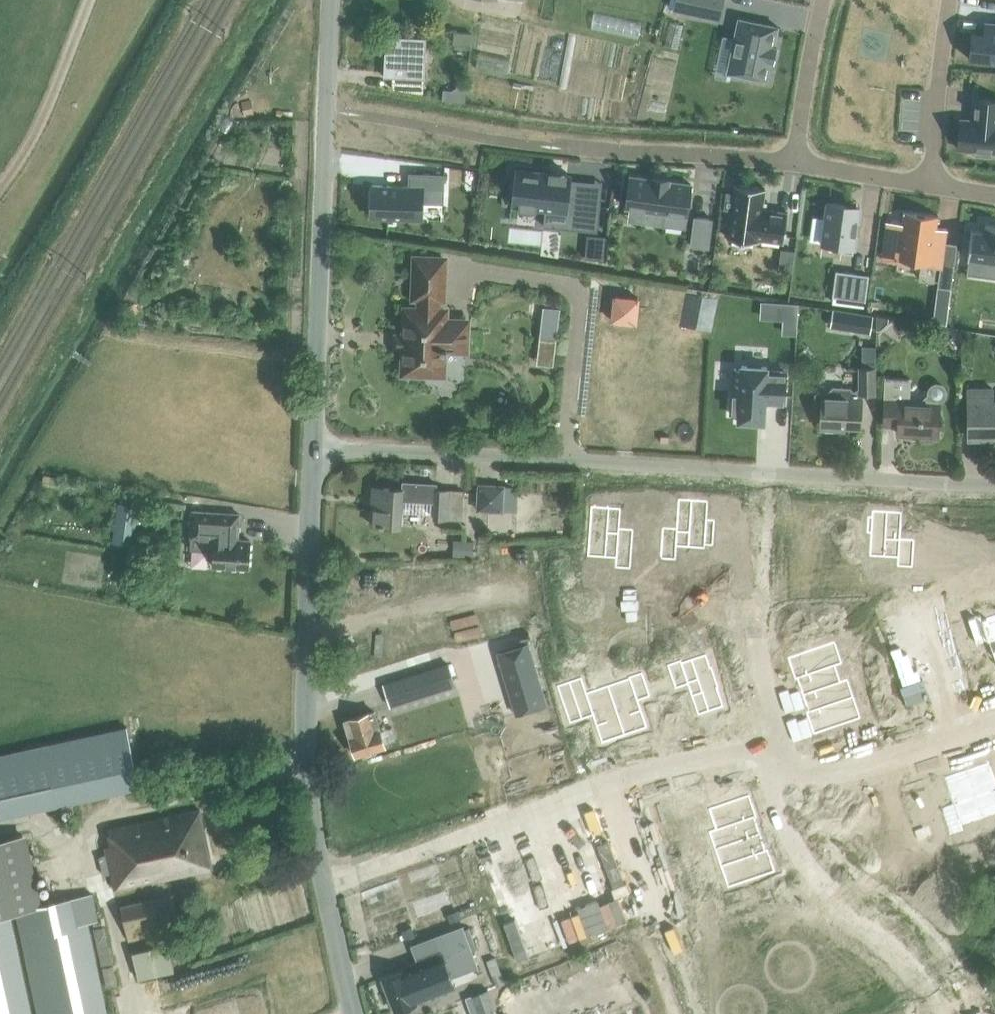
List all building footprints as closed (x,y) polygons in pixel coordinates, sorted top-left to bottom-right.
[(673,9),(720,19),(724,0),(675,0),(673,9)] [(734,37),(731,52),(736,53),(732,73),(766,80),(770,61),(773,61),(773,59),(770,59),(771,57),(773,47),(776,48),(776,46),(774,46),(774,44),(778,26),(739,18),(734,37)] [(992,24),(991,31),(972,29),(970,58),(994,60),(994,24),(992,24)] [(471,33),(455,32),(454,44),(470,45),(471,33)] [(386,36),(384,76),(392,76),(391,88),(423,93),(424,94),(425,54),(426,38),(386,36)] [(958,149),(976,150),(975,154),(991,156),(991,152),(994,152),(994,99),(973,97),(971,119),(961,118),(958,149)] [(517,169),(514,205),(519,206),(518,208),(537,210),(537,208),(545,209),(565,211),(565,210),(575,211),(573,229),(597,231),(601,200),(567,196),(569,179),(569,175),(567,175),(567,172),(549,170),(548,173),(517,169)] [(408,186),(372,185),(371,217),(421,218),(421,202),(443,203),(444,173),(408,172),(408,186)] [(663,224),(685,227),(691,184),(669,181),(669,179),(652,176),(652,178),(630,175),(626,207),(665,212),(663,224)] [(726,191),(723,208),(732,210),(728,233),(728,235),(728,236),(727,236),(727,238),(758,242),(759,239),(778,241),(782,242),(782,243),(783,243),(788,212),(762,209),(765,188),(735,184),(734,192),(726,191)] [(813,216),(809,240),(822,242),(843,245),(842,251),(852,252),(853,246),(854,246),(859,206),(827,202),(825,218),(813,216)] [(891,221),(888,243),(899,244),(897,258),(940,264),(940,267),(939,275),(952,277),(956,251),(944,249),(945,242),(947,229),(936,227),(937,217),(938,217),(938,215),(903,210),(903,212),(904,212),(902,223),(891,221)] [(694,216),(691,245),(708,247),(712,219),(694,216)] [(982,276),(994,277),(994,225),(985,224),(984,232),(971,230),(967,258),(968,258),(984,260),(982,276)] [(595,246),(594,260),(603,261),(604,247),(595,246)] [(419,309),(405,309),(403,373),(424,373),(424,365),(443,366),(444,349),(466,350),(467,321),(445,320),(445,310),(437,310),(438,298),(443,299),(444,259),(415,258),(414,297),(420,298),(419,309)] [(868,275),(836,271),(833,295),(864,299),(868,275)] [(639,299),(613,296),(610,322),(636,326),(639,299)] [(131,303),(123,308),(129,320),(138,316),(131,303)] [(784,320),(783,335),(797,335),(799,304),(785,304),(784,320)] [(857,312),(855,326),(870,328),(872,315),(857,312)] [(890,318),(876,316),(876,329),(879,332),(892,320),(890,318)] [(855,334),(855,317),(831,317),(831,334),(855,334)] [(541,336),(540,344),(556,346),(557,338),(541,336)] [(874,366),(874,345),(859,345),(859,366),(874,366)] [(786,373),(768,372),(768,369),(742,367),(742,371),(735,370),(732,415),(739,415),(739,422),(764,423),(766,400),(785,401),(786,373)] [(874,394),(874,368),(858,368),(858,389),(861,393),(874,394)] [(885,377),(883,425),(897,426),(897,433),(937,435),(939,401),(942,400),(943,398),(945,396),(945,393),(945,391),(944,388),(941,385),(938,384),(935,383),(931,385),(928,387),(926,391),(926,395),(916,403),(908,403),(909,378),(885,377)] [(815,396),(815,407),(815,409),(817,412),(820,412),(820,428),(839,429),(839,426),(860,427),(862,399),(853,398),(853,393),(852,392),(849,388),(831,387),(826,392),(819,392),(816,394),(816,396),(815,396)] [(992,402),(992,388),(969,388),(969,402),(968,402),(968,438),(994,438),(994,402),(992,402)] [(370,507),(370,519),(370,523),(401,525),(402,500),(434,501),(433,517),(461,519),(463,491),(436,489),(436,483),(402,481),(402,487),(373,486),(372,507),(370,507)] [(504,486),(503,511),(516,512),(517,487),(504,486)] [(662,526),(660,554),(675,556),(676,546),(704,548),(705,545),(713,546),(715,520),(707,519),(708,501),(699,500),(699,499),(697,499),(697,500),(690,499),(690,498),(688,498),(688,499),(678,498),(676,528),(662,526)] [(118,503),(112,543),(132,546),(137,506),(118,503)] [(590,506),(587,550),(616,552),(616,556),(631,557),(633,529),(619,528),(620,508),(608,507),(608,505),(606,505),(606,507),(595,506),(595,505),(594,504),(593,506),(590,506)] [(872,510),(869,556),(898,558),(897,566),(912,567),(914,539),(900,538),(902,512),(872,510)] [(239,513),(192,511),(189,549),(214,550),(213,566),(248,568),(249,540),(237,539),(239,513)] [(493,538),(513,538),(513,526),(492,526),(493,538)] [(473,543),(454,542),(454,556),(473,557),(473,543)] [(968,621),(976,645),(988,641),(994,661),(994,622),(984,626),(981,617),(968,621)] [(877,639),(865,643),(869,653),(880,649),(877,639)] [(526,642),(497,650),(515,713),(545,704),(526,642)] [(827,644),(787,658),(794,679),(835,665),(827,644)] [(880,649),(869,653),(872,663),(884,659),(880,649)] [(386,695),(390,708),(429,696),(428,695),(426,689),(455,680),(449,663),(382,684),(386,695)] [(681,663),(667,667),(676,691),(688,687),(697,716),(723,707),(718,691),(719,690),(712,669),(710,670),(709,665),(684,674),(681,663)] [(835,665),(794,679),(794,680),(797,680),(802,695),(840,682),(835,666),(835,665)] [(888,674),(877,678),(880,688),(892,684),(888,674)] [(632,690),(611,697),(625,740),(626,739),(648,732),(638,704),(651,700),(642,676),(629,681),(632,690)] [(840,682),(802,695),(808,712),(806,712),(806,713),(847,699),(846,698),(840,682)] [(892,684),(880,688),(884,698),(895,694),(892,684)] [(586,696),(573,700),(581,724),(593,720),(602,747),(625,740),(611,697),(589,705),(586,696)] [(847,699),(806,713),(813,735),(854,721),(847,699)] [(374,711),(344,720),(355,755),(385,746),(374,711)] [(48,743),(0,754),(0,816),(139,787),(126,726),(48,743)] [(965,768),(979,810),(994,805),(994,782),(988,760),(965,768)] [(952,803),(939,807),(947,831),(961,827),(958,817),(979,810),(965,768),(964,768),(964,769),(942,776),(952,803)] [(749,796),(708,809),(715,831),(756,817),(749,796)] [(105,846),(107,854),(99,855),(102,873),(111,871),(114,888),(212,867),(199,809),(107,830),(110,845),(105,846)] [(756,817),(715,831),(715,832),(716,832),(721,848),(760,835),(754,819),(756,818),(756,817)] [(682,831),(671,835),(674,845),(685,841),(682,831)] [(7,912),(15,910),(34,906),(18,835),(0,840),(0,914),(7,912)] [(760,835),(721,848),(727,864),(726,864),(727,865),(767,851),(767,850),(765,851),(760,835)] [(685,841),(674,845),(677,855),(689,851),(685,841)] [(767,851),(727,865),(734,886),(775,873),(767,851)] [(694,865),(683,869),(686,879),(697,875),(694,865)] [(697,875),(686,879),(689,889),(701,885),(697,875)] [(15,910),(39,1013),(107,1013),(87,922),(95,920),(89,894),(34,906),(15,910)] [(153,900),(160,931),(179,928),(173,896),(153,900)] [(153,900),(153,898),(120,905),(127,941),(160,931),(153,900)] [(457,910),(447,914),(450,921),(460,917),(457,911),(457,910)] [(0,914),(0,1013),(30,1013),(7,912),(0,914)] [(478,967),(462,924),(411,943),(412,947),(418,963),(413,965),(414,966),(405,969),(382,978),(394,1010),(418,1001),(427,997),(423,987),(451,977),(478,967)] [(411,926),(401,930),(404,939),(414,935),(411,926)] [(166,943),(130,952),(136,979),(173,970),(166,943)] [(495,957),(486,960),(497,986),(505,983),(495,957)] [(488,989),(472,994),(479,1013),(497,1013),(488,989)]
